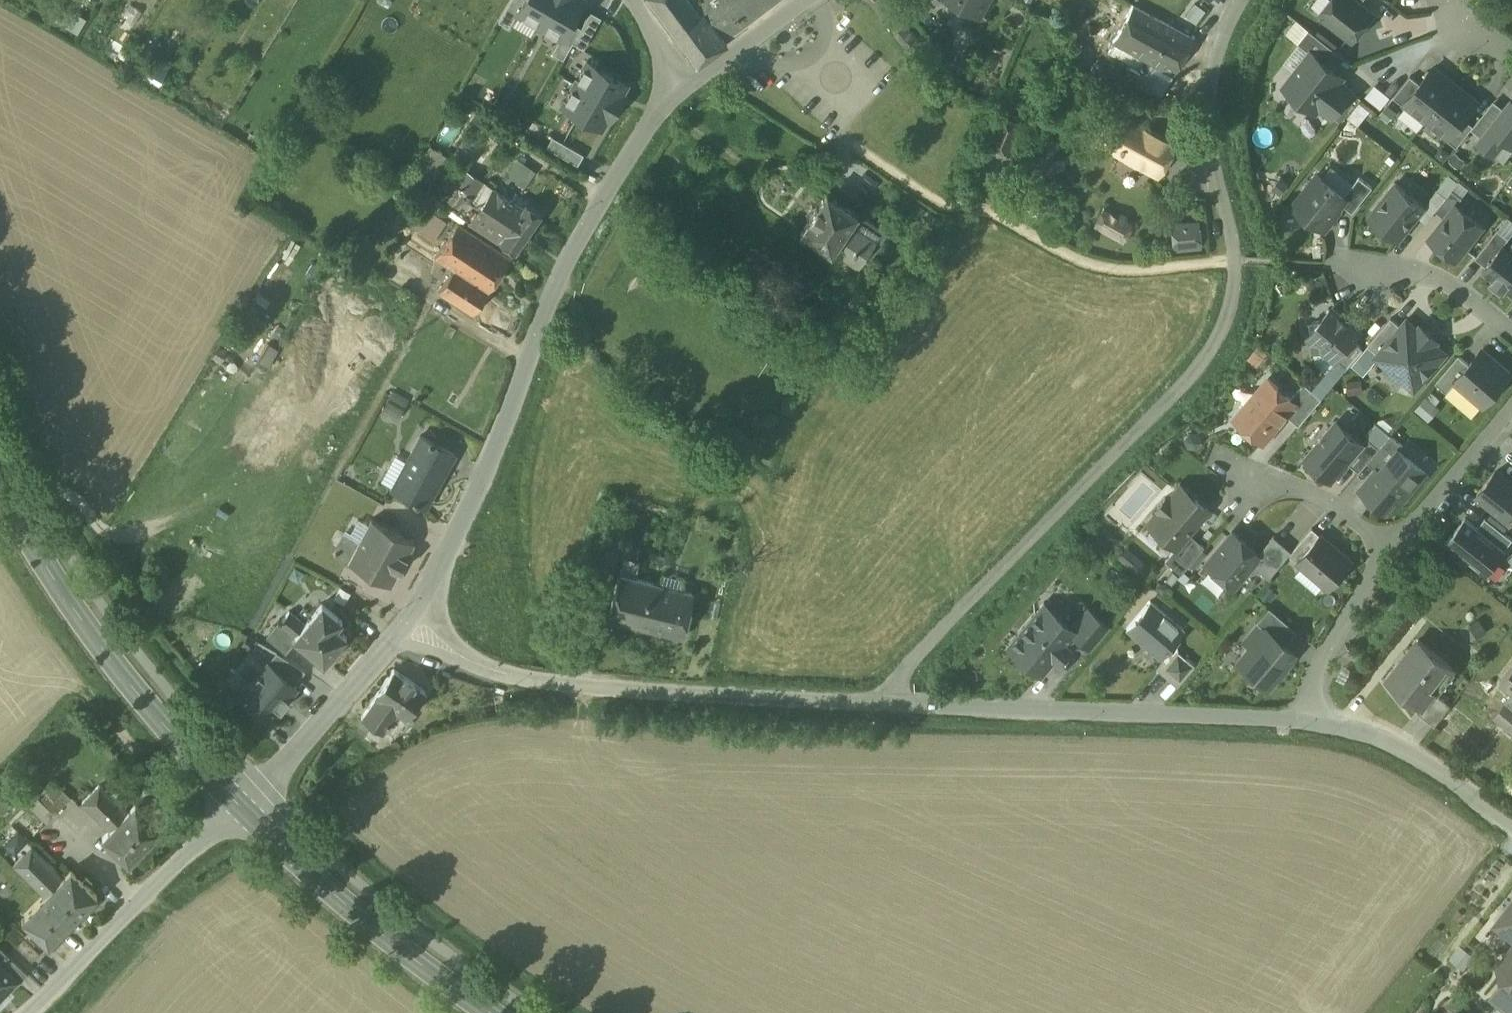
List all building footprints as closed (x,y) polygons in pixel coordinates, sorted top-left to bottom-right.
[(555,0),(511,0),(499,22),(508,27),(515,16),(538,29),(555,0)] [(538,29),(559,40),(552,53),(563,59),(572,42),(583,48),(600,17),(590,11),(582,26),(573,21),(585,0),(555,0),(538,29)] [(698,63),(763,11),(778,0),(652,0),(698,63)] [(974,12),(981,10),(987,0),(952,0),(974,12)] [(1357,0),(1330,0),(1320,13),(1353,39),(1374,13),(1361,3),(1357,0)] [(1190,36),(1133,5),(1113,41),(1171,71),(1190,36)] [(1338,51),(1310,29),(1299,42),(1312,52),(1312,51),(1328,63),(1338,51)] [(1312,52),(1285,86),(1316,111),(1320,106),(1333,116),(1352,91),(1340,81),(1344,76),(1328,63),(1312,51),(1312,52)] [(153,55),(142,73),(164,87),(175,69),(153,55)] [(585,59),(572,81),(617,106),(630,84),(585,59)] [(1170,79),(1145,67),(1138,81),(1163,94),(1170,79)] [(1421,83),(1406,102),(1407,102),(1428,119),(1456,84),(1434,67),(1421,83)] [(1411,75),(1394,96),(1405,105),(1407,102),(1406,102),(1421,83),(1411,75)] [(617,106),(572,81),(558,106),(603,131),(617,106)] [(1364,94),(1381,106),(1390,94),(1374,82),(1364,94)] [(1456,84),(1428,119),(1449,136),(1450,136),(1465,118),(1477,101),(1456,84)] [(1391,117),(1401,103),(1391,96),(1381,109),(1391,117)] [(1358,122),(1368,107),(1357,100),(1348,115),(1358,122)] [(1479,142),(1494,154),(1505,140),(1511,145),(1511,101),(1511,100),(1505,109),(1492,125),(1483,137),(1479,142)] [(1505,109),(1494,100),(1481,117),(1492,125),(1505,109)] [(1176,143),(1116,110),(1098,142),(1158,175),(1176,143)] [(1022,126),(1000,117),(988,145),(1010,154),(1022,126)] [(1492,125),(1481,117),(1474,125),(1472,128),(1483,137),(1492,125)] [(1465,118),(1450,136),(1449,136),(1447,138),(1458,146),(1472,128),(1474,125),(1465,118)] [(467,135),(454,154),(469,165),(482,146),(467,135)] [(584,154),(552,136),(546,147),(578,165),(584,154)] [(1026,160),(1026,177),(1056,175),(1056,173),(1055,161),(1055,158),(1026,160)] [(535,173),(517,159),(507,172),(524,186),(535,173)] [(1055,161),(1056,173),(1068,172),(1068,160),(1055,161)] [(1318,174),(1293,205),(1324,229),(1343,204),(1348,198),(1345,196),(1318,174)] [(1360,177),(1345,196),(1348,198),(1343,204),(1354,212),(1373,187),(1360,177)] [(473,196),(454,182),(442,200),(461,214),(473,196)] [(474,196),(473,196),(461,214),(471,221),(493,188),(483,182),(474,196)] [(1397,183),(1370,218),(1398,240),(1425,205),(1397,183)] [(512,201),(493,188),(471,221),(500,241),(515,251),(541,213),(526,203),(527,200),(516,193),(512,201)] [(823,188),(795,229),(827,251),(834,240),(852,251),(863,234),(846,222),(855,209),(823,188)] [(1438,190),(1430,199),(1440,206),(1447,197),(1438,190)] [(1440,206),(1437,210),(1446,218),(1457,204),(1457,205),(1463,198),(1453,190),(1447,197),(1440,206)] [(422,197),(406,221),(435,240),(447,221),(428,209),(432,204),(422,197)] [(1099,204),(1090,224),(1123,239),(1132,219),(1099,204)] [(1457,205),(1457,204),(1446,218),(1430,238),(1457,259),(1484,226),(1457,205)] [(872,221),(855,209),(846,222),(863,234),(872,221)] [(511,258),(458,222),(435,257),(453,270),(487,292),(511,258)] [(1199,222),(1171,224),(1173,248),(1201,246),(1199,222)] [(1498,229),(1476,257),(1486,265),(1504,243),(1505,244),(1510,238),(1498,229)] [(1510,249),(1505,244),(1504,243),(1486,265),(1483,270),(1511,292),(1511,247),(1510,249)] [(487,292),(453,270),(439,292),(472,314),(487,292)] [(1333,308),(1322,321),(1312,322),(1315,350),(1324,349),(1337,360),(1354,340),(1361,332),(1333,308)] [(1392,317),(1368,345),(1379,354),(1402,326),(1392,317)] [(1379,354),(1377,356),(1388,365),(1389,372),(1398,380),(1405,379),(1415,388),(1446,352),(1435,343),(1438,340),(1421,326),(1418,329),(1408,320),(1402,326),(1379,354)] [(1337,360),(1336,362),(1345,369),(1363,348),(1354,340),(1337,360)] [(1470,365),(1456,381),(1457,382),(1483,404),(1510,373),(1483,349),(1470,365)] [(1460,355),(1436,383),(1447,392),(1457,382),(1456,381),(1470,365),(1460,355)] [(1269,378),(1235,418),(1264,443),(1288,415),(1298,403),(1292,398),(1269,378)] [(1323,398),(1305,383),(1292,398),(1298,403),(1288,415),(1300,425),(1323,398)] [(382,408),(399,416),(408,396),(391,388),(382,408)] [(1417,407),(1431,419),(1444,403),(1431,392),(1417,407)] [(1338,421),(1306,458),(1332,480),(1348,462),(1363,443),(1338,421)] [(1377,422),(1370,430),(1367,430),(1368,437),(1363,443),(1348,462),(1360,472),(1368,462),(1391,435),(1392,435),(1377,422)] [(421,435),(407,461),(409,462),(395,488),(393,487),(392,488),(414,500),(413,501),(418,504),(419,503),(426,507),(455,453),(421,435)] [(1391,435),(1368,462),(1378,470),(1379,469),(1381,471),(1399,450),(1404,445),(1392,435),(1391,435)] [(1399,450),(1381,471),(1379,469),(1378,470),(1370,479),(1362,489),(1375,501),(1386,511),(1405,488),(1410,492),(1427,473),(1411,459),(1410,460),(1399,450)] [(1498,471),(1478,496),(1511,522),(1511,521),(1511,482),(1498,471)] [(1177,489),(1169,499),(1166,496),(1156,508),(1159,510),(1149,523),(1176,546),(1188,532),(1208,509),(1196,499),(1193,503),(1177,489)] [(1479,527),(1466,517),(1446,542),(1487,574),(1507,550),(1506,549),(1479,527)] [(414,541),(372,518),(359,541),(340,530),(330,549),(349,559),(348,560),(390,584),(414,541)] [(1486,518),(1479,527),(1506,549),(1511,541),(1511,538),(1486,518)] [(1293,551),(1290,554),(1299,562),(1322,535),(1313,527),(1293,551)] [(1259,554),(1233,531),(1206,563),(1233,586),(1252,564),(1260,554),(1259,554)] [(1188,532),(1176,546),(1176,547),(1165,560),(1181,573),(1204,546),(1188,532)] [(1275,535),(1259,554),(1260,554),(1252,564),(1270,579),(1290,554),(1293,551),(1275,535)] [(1352,561),(1322,535),(1299,562),(1329,587),(1352,561)] [(1139,572),(1147,562),(1127,547),(1120,556),(1139,572)] [(603,565),(591,562),(586,581),(611,587),(619,553),(607,550),(603,565)] [(694,592),(619,573),(609,618),(683,637),(694,592)] [(1184,630),(1151,601),(1127,629),(1158,654),(1160,655),(1162,652),(1164,654),(1171,646),(1178,637),(1184,630)] [(306,625),(296,638),(324,662),(346,635),(337,628),(343,620),(323,604),(306,625)] [(1296,630),(1269,607),(1257,622),(1260,625),(1261,624),(1285,644),(1296,630)] [(1088,608),(1070,631),(1075,635),(1074,636),(1089,649),(1109,626),(1088,608)] [(290,611),(269,637),(285,651),(296,638),(306,625),(290,611)] [(1053,611),(1036,613),(1008,646),(1041,674),(1055,659),(1058,661),(1069,647),(1066,645),(1074,636),(1075,635),(1070,631),(1068,630),(1068,624),(1053,611)] [(1285,644),(1261,624),(1260,625),(1247,642),(1246,642),(1245,644),(1247,645),(1247,644),(1250,647),(1239,660),(1237,661),(1239,662),(1266,685),(1266,686),(1268,687),(1269,685),(1268,685),(1294,654),(1295,655),(1296,653),(1295,652),(1294,652),(1285,644)] [(1173,652),(1167,660),(1167,661),(1165,661),(1157,671),(1157,672),(1159,670),(1177,686),(1189,673),(1180,665),(1186,658),(1178,651),(1178,645),(1181,640),(1178,637),(1171,646),(1173,647),(1173,652)] [(1454,667),(1419,640),(1388,679),(1422,706),(1423,707),(1435,691),(1432,689),(1450,667),(1452,669),(1454,667)] [(1171,646),(1164,654),(1162,652),(1160,655),(1158,654),(1165,661),(1167,661),(1167,660),(1173,652),(1173,647),(1171,646)] [(277,650),(239,696),(269,722),(300,685),(296,683),(306,671),(277,650)] [(1196,665),(1187,657),(1186,658),(1180,665),(1189,673),(1196,665)] [(1502,680),(1511,688),(1511,667),(1502,680)] [(395,669),(376,696),(377,696),(362,717),(384,733),(399,712),(407,718),(426,691),(395,669)] [(1435,691),(1423,707),(1422,706),(1418,711),(1436,725),(1452,705),(1435,691)] [(1494,717),(1509,728),(1511,724),(1511,694),(1494,717)] [(71,798),(58,784),(51,790),(65,804),(71,798)] [(127,812),(99,786),(82,803),(109,830),(127,812)] [(51,790),(24,818),(38,832),(65,804),(51,790)] [(109,830),(102,838),(129,864),(161,831),(134,805),(127,812),(109,830)] [(62,878),(31,848),(14,865),(45,896),(22,919),(48,945),(96,896),(70,871),(62,878)] [(1496,923),(1511,936),(1511,903),(1496,923)] [(40,953),(24,937),(16,945),(32,961),(40,953)] [(1499,965),(1510,974),(1492,997),(1511,1012),(1511,948),(1499,965)] [(7,953),(0,960),(0,964),(16,979),(15,980),(18,983),(28,973),(7,953)] [(15,980),(16,979),(0,964),(0,996),(15,980)]
